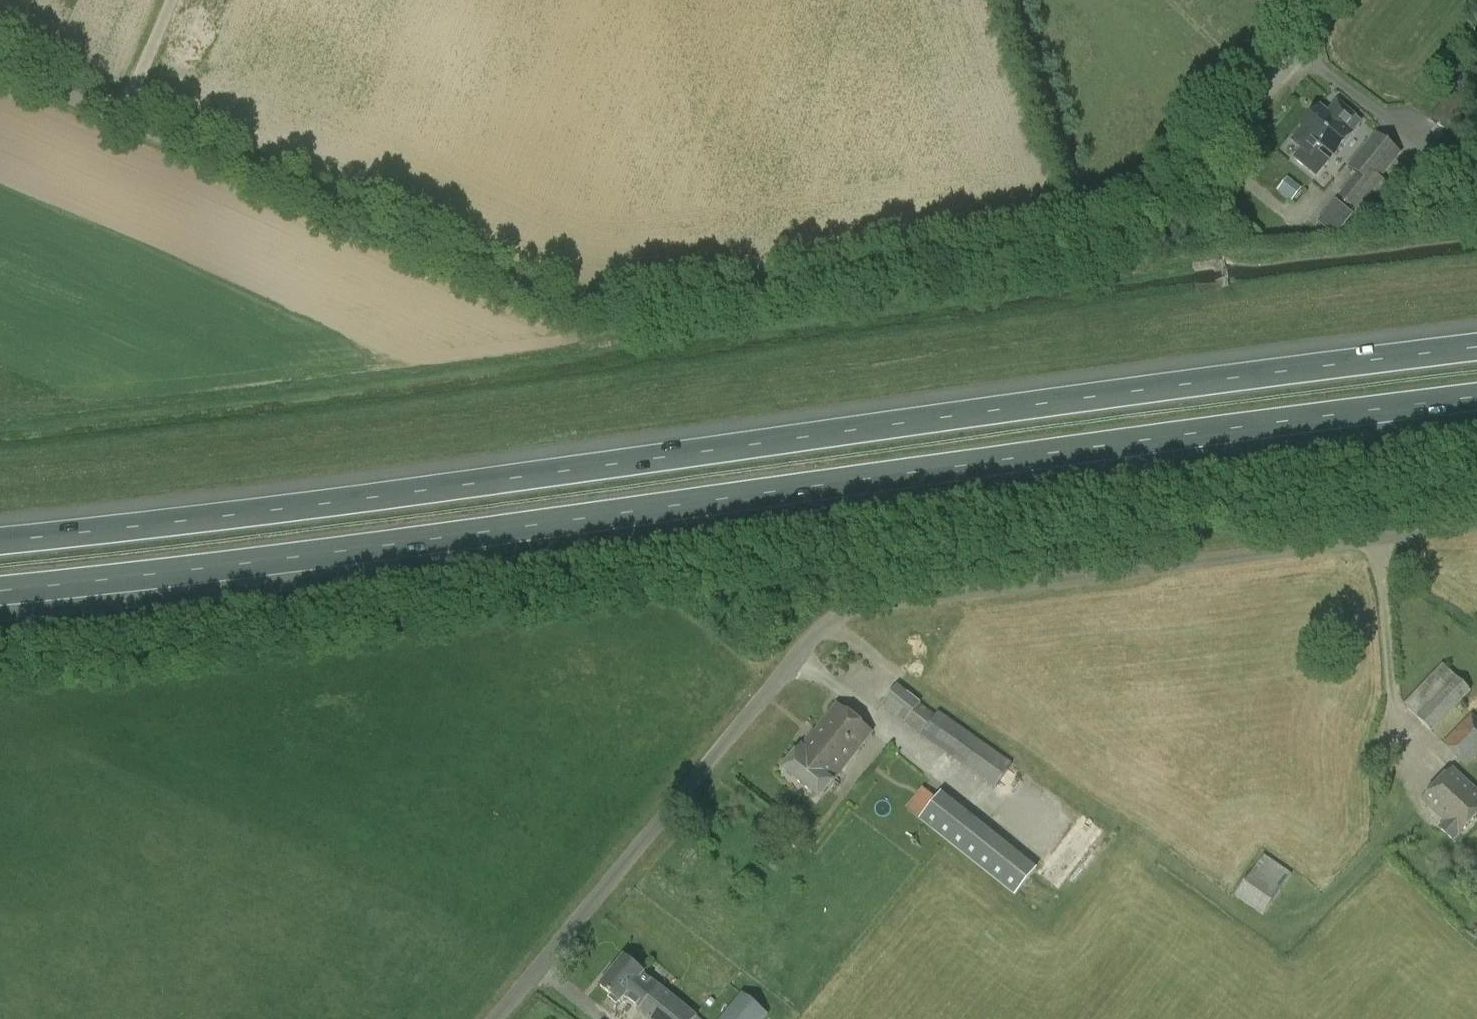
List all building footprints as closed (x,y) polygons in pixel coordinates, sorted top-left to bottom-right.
[(1319,153),(1323,148),(1334,157),(1361,123),(1355,118),(1356,117),(1337,102),(1328,113),(1320,107),(1301,130),(1301,131),(1292,142),(1302,150),(1295,159),(1317,177),(1330,161),(1319,153)] [(1347,168),(1355,175),(1324,215),(1335,223),(1339,217),(1333,213),(1335,210),(1347,220),(1354,211),(1370,224),(1395,193),(1379,180),(1402,153),(1377,132),(1347,168)] [(1277,191),(1292,202),(1302,189),(1287,178),(1277,191)] [(1432,733),(1472,692),(1443,664),(1404,706),(1432,733)] [(938,713),(936,716),(921,705),(921,704),(898,686),(881,707),(921,738),(995,790),(1012,765),(938,713)] [(872,733),(837,706),(785,772),(819,799),(872,733)] [(1442,743),(1467,768),(1476,758),(1476,719),(1471,714),(1442,743)] [(1440,829),(1454,842),(1476,818),(1476,792),(1453,769),(1421,803),(1444,824),(1440,829)] [(919,821),(1015,896),(1037,868),(941,793),(919,821)] [(1043,873),(1063,888),(1108,829),(1088,814),(1043,873)] [(1235,898),(1264,918),(1292,875),(1264,856),(1235,898)] [(644,975),(625,958),(600,987),(620,1004),(622,1002),(644,1018),(700,1018),(644,975)] [(768,1015),(742,993),(721,1018),(765,1018),(768,1015)]
